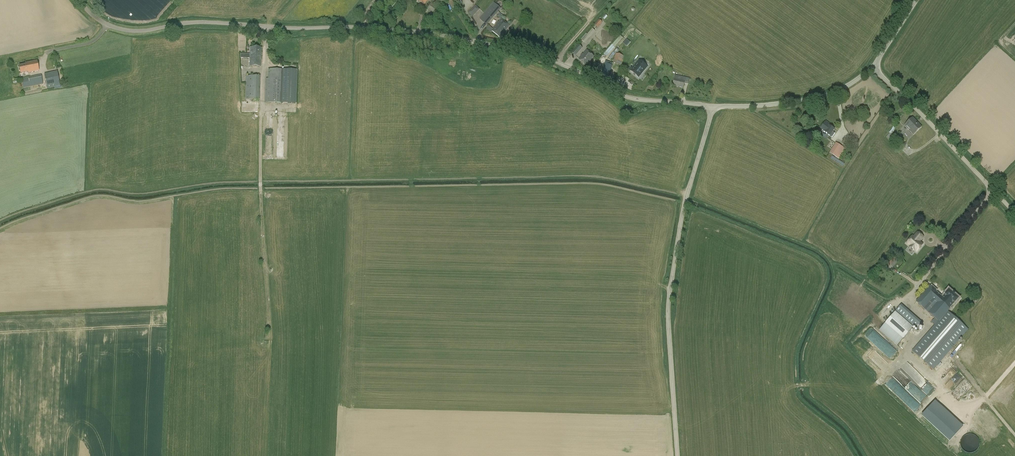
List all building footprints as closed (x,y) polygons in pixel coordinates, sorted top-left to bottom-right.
[(388,7),(391,9),(398,0),(394,0),(388,7)] [(443,12),(442,11),(440,10),(440,9),(432,3),(427,8),(430,10),(428,13),(437,19),(439,17),(443,12)] [(487,25),(501,8),(494,3),(480,19),(487,25)] [(467,12),(473,17),(479,8),(474,4),(467,12)] [(502,20),(493,30),(489,26),(487,29),(491,33),(492,31),(499,37),(509,26),(502,20)] [(585,43),(595,31),(592,29),(582,40),(585,43)] [(576,56),(582,48),(579,45),(572,53),(576,56)] [(250,54),(241,54),(241,58),(250,59),(250,67),(260,67),(261,59),(261,48),(250,48),(250,53),(250,54)] [(587,50),(579,60),(586,66),(594,57),(587,50)] [(616,54),(613,62),(621,65),(623,56),(616,54)] [(28,73),(39,71),(37,61),(25,63),(26,65),(19,66),(20,74),(28,72),(28,73)] [(600,77),(607,80),(612,63),(606,61),(600,77)] [(638,78),(645,69),(642,66),(641,65),(637,62),(632,68),(630,71),(638,78)] [(296,70),(287,69),(268,69),(268,78),(266,78),(265,102),(286,103),(295,103),(296,70)] [(57,71),(44,74),(47,89),(60,86),(57,71)] [(41,75),(21,79),(22,82),(23,88),(43,84),(41,75)] [(260,76),(246,76),(246,83),(245,99),(259,100),(260,76)] [(673,86),(683,88),(685,81),(674,79),(673,86)] [(913,118),(904,126),(913,135),(921,127),(913,118)] [(826,121),(821,128),(820,128),(823,130),(823,131),(829,136),(831,137),(832,137),(834,134),(834,133),(832,132),(834,129),(830,126),(830,125),(826,121)] [(889,133),(890,133),(886,137),(889,140),(893,136),(890,134),(893,131),(894,127),(893,127),(891,130),(889,133)] [(906,143),(897,134),(892,139),(901,148),(906,143)] [(836,143),(829,153),(839,159),(845,149),(836,143)] [(917,251),(922,244),(919,242),(923,237),(917,233),(913,238),(912,237),(907,243),(917,251)] [(893,267),(898,260),(894,257),(889,264),(886,267),(889,270),(892,266),(893,267)] [(944,295),(944,294),(942,297),(929,286),(915,302),(935,318),(931,322),(935,325),(912,351),(933,370),(967,331),(950,316),(951,314),(948,311),(951,307),(954,303),(958,298),(948,290),(944,295)] [(895,311),(918,331),(923,324),(901,305),(895,311)] [(885,323),(903,339),(913,328),(895,312),(885,323)] [(960,409),(953,416),(958,422),(966,415),(960,409)] [(953,434),(953,418),(939,418),(939,426),(941,426),(941,429),(944,429),(944,434),(953,434)]
